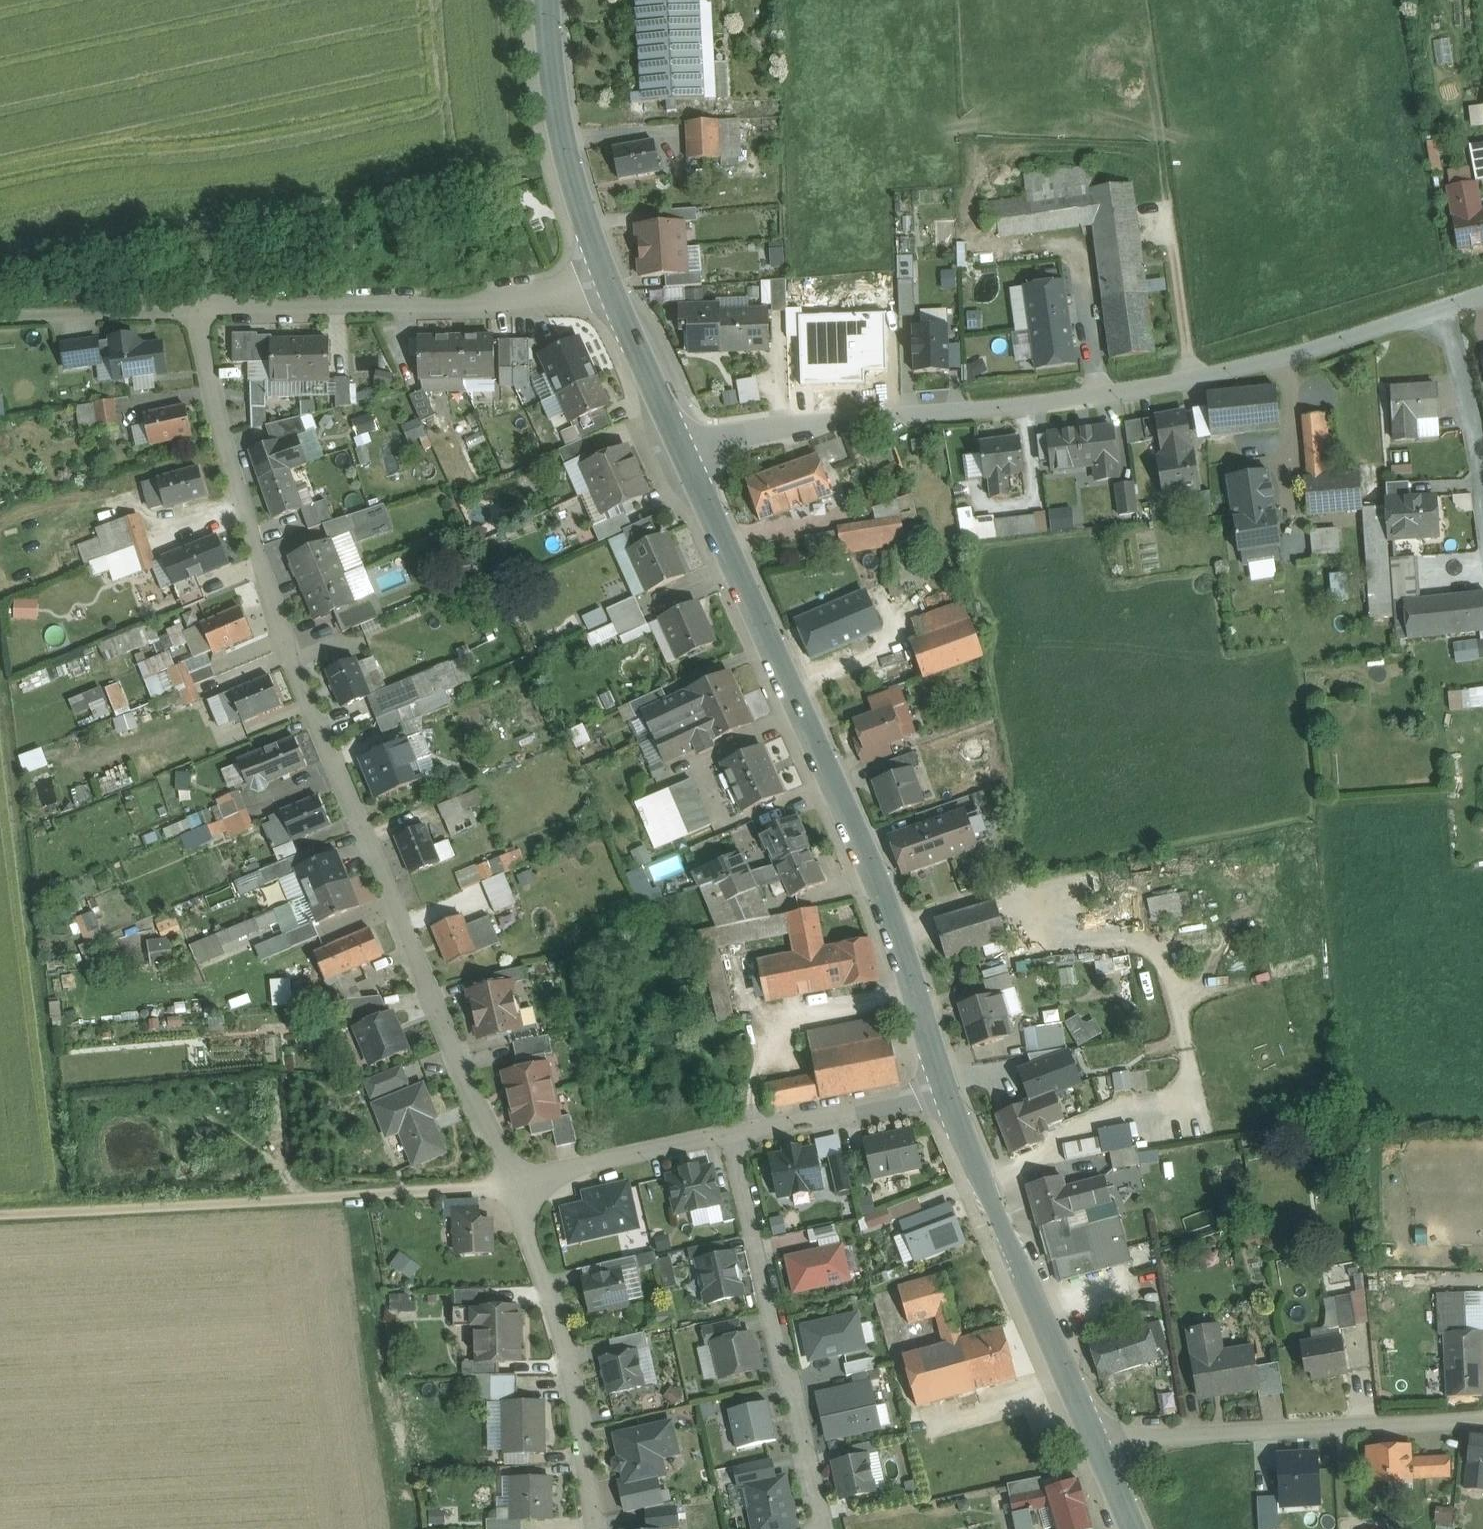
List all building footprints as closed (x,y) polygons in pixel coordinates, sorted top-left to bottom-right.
[(642,94),(631,95),(632,104),(668,102),(669,112),(677,111),(676,102),(716,100),(715,63),(712,0),(637,0),(642,94)] [(726,62),(715,63),(716,100),(728,99),(726,62)] [(739,120),(718,121),(720,159),(741,158),(739,120)] [(717,122),(687,123),(689,161),(719,159),(717,122)] [(654,142),(613,149),(618,180),(660,172),(654,142)] [(1091,167),(1024,176),(1027,199),(1088,190),(1094,189),(1091,167)] [(1475,182),(1447,187),(1453,218),(1481,213),(1475,182)] [(1094,189),(1088,190),(1092,218),(1111,359),(1154,353),(1132,184),(1094,189)] [(1027,199),(982,205),(985,232),(1092,218),(1088,190),(1027,199)] [(696,209),(660,212),(661,224),(682,222),(682,223),(697,222),(696,209)] [(1452,218),(1458,249),(1482,244),(1482,213),(1481,213),(1453,218),(1452,218)] [(661,224),(637,225),(639,252),(684,248),(682,223),(682,222),(661,224)] [(787,267),(787,247),(775,247),(774,267),(787,267)] [(684,248),(639,252),(641,278),(665,276),(686,275),(686,274),(684,248)] [(990,248),(970,250),(972,279),(991,277),(990,248)] [(897,254),(898,277),(913,276),(912,254),(897,254)] [(1083,269),(1063,272),(1064,280),(1066,294),(1086,291),(1083,269)] [(686,275),(665,276),(666,288),(702,285),(701,272),(686,274),(686,275)] [(991,277),(972,279),(974,319),(993,317),(991,277)] [(912,313),(913,279),(899,278),(898,312),(912,313)] [(785,280),(770,281),(771,313),(786,312),(785,280)] [(1064,280),(1024,286),(1030,328),(1069,322),(1066,294),(1064,280)] [(687,300),(703,300),(702,288),(687,289),(687,300)] [(947,341),(946,306),(919,307),(919,323),(904,324),(906,371),(960,369),(959,340),(947,341)] [(718,313),(718,307),(681,308),(681,330),(689,330),(690,350),(718,350),(717,313),(718,313)] [(718,313),(717,313),(718,350),(768,348),(767,311),(718,313)] [(1069,322),(1030,328),(1035,369),(1075,363),(1069,322)] [(166,374),(166,371),(162,343),(143,345),(137,340),(136,334),(109,338),(110,341),(112,358),(115,381),(133,378),(154,375),(166,374)] [(301,395),(300,340),(272,341),(272,336),(258,336),(257,334),(255,334),(255,338),(235,338),(235,334),(233,334),(234,363),(271,362),(272,381),(266,381),(266,397),(301,396),(301,395)] [(462,337),(418,338),(419,356),(419,379),(463,378),(462,337)] [(494,337),(462,337),(463,378),(494,378),(494,337)] [(419,356),(418,338),(408,338),(408,357),(419,356)] [(596,379),(578,338),(540,355),(559,396),(596,379)] [(101,364),(100,359),(98,342),(97,339),(62,344),(65,368),(97,364),(101,364)] [(329,340),(300,340),(301,395),(328,395),(328,381),(330,381),(329,340)] [(514,340),(499,340),(499,368),(514,368),(514,340)] [(529,368),(528,340),(514,340),(514,368),(529,368)] [(110,341),(98,342),(100,359),(112,358),(110,341)] [(101,364),(97,364),(99,383),(115,381),(112,358),(100,359),(101,364)] [(155,389),(154,375),(133,378),(135,391),(155,389)] [(761,375),(740,379),(745,403),(766,399),(761,375)] [(350,379),(335,379),(336,408),(350,405),(350,379)] [(596,379),(559,396),(571,423),(608,406),(596,379)] [(266,381),(250,381),(251,407),(266,408),(266,397),(266,381)] [(1437,384),(1392,387),(1395,440),(1416,438),(1415,419),(1439,417),(1437,384)] [(1276,386),(1206,392),(1211,436),(1280,429),(1276,386)] [(424,390),(410,396),(421,421),(435,415),(424,390)] [(109,401),(95,403),(99,431),(118,428),(114,401),(113,400),(109,401)] [(89,404),(77,406),(81,434),(99,431),(95,403),(89,404)] [(186,406),(144,415),(150,445),(192,436),(186,406)] [(266,408),(251,407),(251,428),(266,425),(266,408)] [(607,412),(576,426),(582,440),(591,436),(613,426),(607,412)] [(1186,414),(1175,416),(1175,413),(1155,417),(1158,439),(1162,457),(1158,458),(1164,494),(1198,488),(1190,447),(1192,446),(1186,414)] [(1329,413),(1303,416),(1309,476),(1335,474),(1329,413)] [(357,419),(360,432),(378,428),(374,414),(357,419)] [(301,417),(266,425),(272,444),(296,436),(296,437),(307,433),(301,417)] [(1155,417),(1125,422),(1128,444),(1158,439),(1155,417)] [(1112,426),(1048,433),(1053,469),(1096,464),(1097,479),(1118,477),(1112,426)] [(272,444),(250,452),(259,479),(288,469),(289,469),(305,463),(296,437),(296,436),(272,444)] [(582,440),(558,451),(565,466),(598,451),(591,436),(582,440)] [(1020,437),(980,443),(984,478),(990,477),(993,497),(1010,495),(1010,494),(1025,492),(1022,473),(1024,472),(1020,437)] [(848,444),(775,469),(783,493),(794,490),(800,507),(861,486),(848,444)] [(627,447),(583,467),(593,490),(637,470),(627,447)] [(198,467),(157,479),(157,480),(164,505),(165,509),(206,497),(198,467)] [(288,469),(259,479),(274,519),(301,509),(302,509),(303,508),(289,469),(288,469)] [(775,469),(746,479),(760,521),(800,507),(794,490),(783,493),(775,469)] [(637,470),(593,490),(603,513),(647,493),(637,470)] [(1269,470),(1227,476),(1234,520),(1275,514),(1269,470)] [(1309,476),(1303,476),(1307,514),(1362,510),(1363,509),(1363,508),(1360,471),(1335,474),(1309,476)] [(1133,483),(1116,486),(1120,515),(1137,513),(1133,483)] [(1409,483),(1386,484),(1387,500),(1410,498),(1409,483)] [(1211,490),(1196,493),(1200,516),(1212,514),(1211,490)] [(912,495),(897,500),(901,517),(901,521),(916,519),(912,495)] [(1410,498),(1387,500),(1390,539),(1438,537),(1435,497),(1410,498)] [(326,500),(303,508),(302,509),(301,509),(309,530),(333,521),(326,500)] [(901,517),(897,500),(872,510),(875,521),(901,517)] [(1071,505),(1046,509),(1050,530),(1074,526),(1071,505)] [(1385,506),(1363,508),(1363,509),(1362,510),(1370,618),(1392,617),(1385,506)] [(378,507),(351,516),(358,534),(384,525),(378,507)] [(625,512),(593,527),(599,542),(624,531),(632,527),(625,512)] [(143,530),(138,514),(119,521),(124,536),(143,530)] [(1275,514),(1234,520),(1239,552),(1243,551),(1245,564),(1277,558),(1276,546),(1280,545),(1275,514)] [(1034,515),(994,520),(996,536),(1036,532),(1034,515)] [(971,516),(959,518),(963,538),(975,536),(971,516)] [(632,527),(624,531),(632,549),(663,535),(655,517),(632,527)] [(839,531),(843,552),(906,543),(901,521),(901,517),(875,521),(839,527),(839,531)] [(124,536),(119,521),(110,524),(112,531),(108,532),(115,554),(128,548),(124,536)] [(1337,528),(1310,530),(1312,556),(1339,553),(1337,528)] [(143,530),(124,536),(128,548),(146,540),(143,530)] [(824,534),(805,537),(809,560),(843,554),(843,552),(839,531),(824,534)] [(632,549),(629,550),(648,592),(684,576),(665,534),(663,535),(632,549)] [(217,536),(179,551),(179,552),(163,559),(179,598),(201,589),(196,577),(229,564),(217,536)] [(146,540),(128,548),(132,558),(150,552),(146,540)] [(330,542),(291,558),(305,592),(344,576),(330,542)] [(128,548),(115,554),(118,563),(132,560),(132,558),(128,548)] [(150,552),(132,558),(132,560),(137,574),(155,568),(150,552)] [(1416,557),(1391,558),(1396,616),(1405,615),(1403,601),(1419,599),(1416,557)] [(344,576),(305,592),(315,618),(334,611),(354,602),(354,601),(344,576)] [(201,589),(179,598),(184,610),(206,600),(201,589)] [(864,592),(827,608),(843,645),(880,629),(864,592)] [(1453,596),(1457,634),(1482,631),(1482,593),(1453,596)] [(354,601),(354,602),(334,611),(342,633),(378,618),(369,595),(354,601)] [(1419,599),(1403,601),(1405,615),(1408,639),(1457,634),(1453,596),(1419,599)] [(635,597),(607,609),(614,623),(641,611),(635,597)] [(41,617),(42,599),(17,598),(17,617),(41,617)] [(693,603),(660,618),(679,659),(715,643),(707,625),(704,627),(693,603)] [(964,603),(912,622),(917,638),(970,619),(964,603)] [(240,608),(201,625),(203,630),(197,633),(201,641),(207,638),(213,653),(252,636),(240,608)] [(827,608),(796,621),(812,658),(843,645),(827,608)] [(641,611),(614,623),(620,637),(648,625),(641,611)] [(917,638),(910,641),(916,658),(923,678),(983,657),(970,619),(917,638)] [(1454,659),(1482,658),(1482,639),(1453,641),(1454,659)] [(355,658),(327,670),(342,708),(368,697),(386,690),(385,687),(373,657),(357,664),(355,658)] [(916,658),(890,667),(898,687),(923,678),(916,658)] [(193,686),(184,663),(164,672),(171,688),(179,685),(181,691),(193,686)] [(210,667),(191,675),(195,685),(214,677),(210,667)] [(434,668),(385,687),(386,690),(389,688),(398,711),(438,694),(444,692),(434,668)] [(687,691),(688,693),(699,717),(740,697),(728,672),(687,691)] [(244,724),(282,708),(269,677),(231,693),(244,724)] [(70,698),(76,715),(112,701),(106,685),(70,698)] [(193,686),(181,691),(187,705),(199,700),(193,686)] [(1482,705),(1482,686),(1460,689),(1462,707),(1482,705)] [(398,711),(389,688),(386,690),(368,697),(376,720),(398,711)] [(662,689),(629,704),(636,717),(644,714),(643,713),(668,702),(662,689)] [(898,689),(871,699),(876,715),(904,705),(898,689)] [(655,737),(699,717),(688,693),(668,702),(643,713),(644,714),(655,737)] [(438,694),(398,711),(404,725),(444,709),(438,694)] [(740,697),(699,717),(711,743),(752,723),(740,697)] [(876,715),(856,722),(866,750),(914,733),(904,705),(876,715)] [(398,711),(376,720),(382,734),(404,725),(398,711)] [(135,712),(119,717),(124,732),(139,727),(135,712)] [(714,749),(711,743),(699,717),(655,737),(666,761),(695,747),(699,755),(714,749)] [(294,737),(239,760),(250,787),(259,791),(265,789),(268,783),(307,767),(294,737)] [(761,745),(721,763),(743,813),(783,795),(761,745)] [(392,747),(363,759),(379,797),(407,785),(407,784),(418,779),(407,753),(396,758),(392,747)] [(914,753),(880,765),(885,778),(909,769),(910,770),(919,767),(914,753)] [(885,778),(876,781),(887,815),(921,803),(910,770),(909,769),(885,778)] [(711,825),(691,779),(668,790),(688,835),(711,825)] [(474,804),(481,801),(476,790),(441,803),(453,833),(481,822),(474,804)] [(688,835),(668,790),(635,805),(655,850),(688,835)] [(237,791),(217,800),(219,805),(225,819),(245,810),(237,791)] [(318,797),(281,812),(293,841),(330,825),(318,797)] [(225,819),(219,805),(212,808),(218,822),(225,819)] [(245,810),(225,819),(231,833),(251,825),(245,810)] [(963,813),(892,838),(904,872),(975,847),(963,813)] [(796,817),(758,834),(767,852),(770,851),(776,865),(809,851),(802,836),(804,834),(796,817)] [(424,825),(395,837),(411,875),(440,863),(424,825)] [(809,851),(776,865),(784,882),(791,898),(826,882),(818,864),(815,865),(809,851)] [(740,852),(694,873),(701,889),(714,884),(715,886),(748,871),(749,874),(750,873),(740,852)] [(335,853),(297,869),(298,872),(293,874),(279,880),(290,904),(346,880),(335,853)] [(653,878),(683,868),(679,855),(632,871),(640,895),(657,889),(653,878)] [(287,860),(259,872),(265,886),(279,880),(293,874),(287,860)] [(748,871),(715,886),(717,890),(704,896),(718,927),(718,928),(749,922),(769,918),(757,890),(749,874),(748,871)] [(504,873),(482,882),(491,903),(512,894),(504,873)] [(346,880),(290,904),(300,928),(313,923),(314,924),(319,921),(320,924),(358,908),(346,880)] [(213,904),(236,896),(233,887),(210,895),(213,904)] [(1187,894),(1148,896),(1150,920),(1189,918),(1187,894)] [(995,902),(934,921),(946,959),(1007,940),(995,902)] [(769,918),(749,922),(753,941),(791,934),(795,954),(822,949),(824,948),(816,909),(769,918)] [(75,917),(85,943),(105,936),(96,910),(75,917)] [(275,910),(255,918),(260,930),(280,922),(275,910)] [(461,916),(433,927),(448,965),(477,953),(476,953),(500,943),(489,917),(466,926),(461,916)] [(255,918),(190,946),(196,961),(196,960),(198,965),(224,954),(221,946),(260,930),(255,918)] [(718,927),(696,931),(718,1023),(734,1019),(717,948),(753,941),(749,922),(718,928),(718,927)] [(300,928),(285,935),(291,949),(319,937),(314,924),(313,923),(300,928)] [(370,929),(328,946),(328,947),(340,975),(350,971),(382,957),(370,929)] [(285,935),(257,946),(263,960),(291,949),(285,935)] [(178,961),(177,936),(152,938),(153,962),(178,961)] [(824,948),(822,949),(830,990),(879,980),(871,939),(824,948)] [(328,947),(314,953),(325,981),(340,975),(328,947)] [(795,954),(757,961),(766,1002),(830,990),(822,949),(795,954)] [(1129,957),(1113,960),(1115,971),(1131,968),(1129,957)] [(524,968),(495,974),(497,986),(509,983),(509,984),(527,981),(524,968)] [(340,975),(325,981),(334,1001),(344,1000),(361,999),(350,971),(340,975)] [(1009,974),(984,982),(988,996),(1000,993),(1013,989),(1009,974)] [(276,1005),(296,1003),(294,977),(274,979),(276,1005)] [(497,986),(470,992),(478,1027),(483,1026),(486,1037),(508,1033),(519,1030),(519,1029),(517,1018),(521,1011),(518,1000),(512,996),(509,984),(509,983),(497,986)] [(988,996),(959,1005),(972,1047),(1008,1036),(1003,1021),(1008,1019),(1000,993),(988,996)] [(361,999),(344,1000),(356,1028),(388,1015),(381,997),(361,999)] [(1106,1031),(1097,1016),(1088,1022),(1082,1012),(1068,1020),(1082,1045),(1106,1031)] [(388,1015),(356,1028),(371,1065),(407,1050),(392,1013),(388,1015)] [(886,1018),(807,1033),(816,1076),(821,1100),(899,1084),(886,1018)] [(1062,1023),(1036,1028),(1040,1053),(1066,1049),(1062,1023)] [(537,1025),(519,1029),(519,1030),(508,1033),(510,1044),(513,1044),(540,1038),(537,1025)] [(743,1037),(742,1041),(743,1045),(747,1046),(751,1045),(753,1041),(751,1037),(747,1035),(743,1037)] [(540,1038),(513,1044),(517,1061),(537,1056),(537,1058),(545,1056),(553,1054),(549,1036),(540,1038)] [(748,1056),(750,1052),(748,1048),(744,1047),(741,1049),(739,1052),(741,1056),(745,1058),(748,1056)] [(517,1061),(514,1061),(516,1071),(503,1074),(510,1101),(554,1092),(545,1056),(537,1058),(537,1056),(517,1061)] [(402,1068),(365,1083),(372,1099),(408,1084),(402,1068)] [(816,1076),(765,1086),(768,1110),(821,1100),(816,1076)] [(423,1086),(375,1106),(387,1137),(401,1132),(414,1166),(445,1153),(431,1119),(436,1117),(423,1086)] [(554,1092),(510,1101),(516,1129),(530,1126),(560,1119),(559,1118),(554,1092)] [(1035,1100),(996,1115),(1011,1154),(1044,1142),(1040,1130),(1063,1121),(1053,1093),(1035,1100)] [(570,1115),(559,1118),(560,1119),(530,1126),(532,1136),(553,1131),(557,1148),(576,1144),(570,1115)] [(1128,1125),(1098,1131),(1100,1139),(1101,1139),(1104,1154),(1110,1153),(1110,1152),(1132,1148),(1128,1125)] [(913,1132),(865,1143),(871,1173),(885,1170),(893,1174),(901,1173),(903,1169),(920,1166),(913,1132)] [(1100,1139),(1063,1145),(1066,1161),(1104,1154),(1101,1139),(1100,1139)] [(1132,1148),(1110,1152),(1110,1153),(1113,1170),(1139,1165),(1136,1147),(1132,1148)] [(814,1149),(771,1157),(774,1173),(770,1179),(776,1184),(778,1192),(791,1189),(793,1195),(808,1192),(807,1186),(821,1183),(814,1149)] [(844,1155),(828,1159),(836,1194),(852,1190),(844,1155)] [(712,1168),(669,1178),(676,1209),(689,1206),(691,1212),(706,1209),(706,1206),(719,1203),(718,1196),(712,1168)] [(1062,1177),(1027,1186),(1032,1202),(1031,1202),(1038,1227),(1042,1226),(1068,1219),(1074,1217),(1072,1213),(1067,1191),(1062,1177)] [(1104,1178),(1075,1186),(1075,1189),(1067,1191),(1072,1213),(1086,1209),(1111,1202),(1104,1178)] [(628,1189),(615,1192),(610,1189),(603,1190),(600,1195),(601,1201),(587,1204),(587,1205),(594,1236),(594,1237),(617,1231),(616,1226),(636,1221),(628,1189)] [(729,1193),(718,1196),(719,1203),(724,1223),(735,1220),(729,1193)] [(892,1221),(922,1210),(918,1198),(888,1210),(892,1221)] [(478,1200),(456,1201),(457,1213),(479,1212),(478,1200)] [(1052,1261),(1055,1260),(1061,1282),(1132,1263),(1115,1201),(1111,1202),(1086,1209),(1091,1225),(1071,1230),(1068,1219),(1042,1226),(1052,1261)] [(951,1203),(899,1223),(904,1235),(914,1261),(915,1264),(967,1245),(951,1203)] [(587,1205),(564,1211),(570,1241),(594,1236),(587,1205)] [(867,1231),(892,1221),(888,1210),(862,1220),(867,1231)] [(479,1212),(457,1213),(459,1255),(490,1253),(489,1220),(483,1220),(479,1218),(479,1212)] [(837,1237),(835,1225),(808,1232),(810,1243),(837,1237)] [(904,1235),(895,1238),(905,1264),(914,1261),(904,1235)] [(696,1261),(726,1254),(723,1241),(688,1249),(691,1262),(696,1261)] [(849,1280),(841,1246),(787,1259),(795,1292),(849,1280)] [(413,1278),(423,1265),(403,1250),(393,1263),(413,1278)] [(641,1255),(643,1265),(660,1261),(658,1252),(641,1255)] [(726,1254),(696,1261),(699,1272),(704,1278),(706,1287),(703,1295),(706,1304),(743,1295),(741,1286),(735,1279),(734,1271),(737,1262),(734,1253),(726,1254)] [(636,1257),(600,1265),(603,1276),(621,1272),(621,1273),(638,1269),(636,1257)] [(603,1276),(583,1281),(590,1310),(610,1306),(611,1310),(626,1306),(625,1302),(627,1302),(621,1273),(621,1272),(603,1276)] [(944,1275),(898,1288),(909,1323),(936,1316),(944,1345),(962,1340),(953,1311),(954,1311),(944,1275)] [(489,1288),(453,1289),(454,1308),(489,1307),(489,1288)] [(1367,1290),(1327,1297),(1332,1329),(1372,1322),(1367,1290)] [(489,1307),(454,1308),(454,1327),(472,1326),(477,1331),(478,1361),(478,1362),(498,1362),(519,1361),(519,1344),(521,1343),(521,1325),(518,1324),(518,1307),(489,1307)] [(864,1348),(863,1345),(859,1325),(856,1315),(803,1327),(810,1360),(864,1348)] [(1159,1321),(1147,1324),(1154,1343),(1165,1340),(1159,1321)] [(738,1322),(703,1329),(707,1345),(713,1344),(712,1343),(741,1337),(738,1322)] [(871,1323),(859,1325),(863,1345),(876,1342),(871,1323)] [(1147,1324),(1116,1335),(1127,1369),(1159,1359),(1154,1343),(1147,1324)] [(1253,1349),(1222,1354),(1217,1327),(1189,1331),(1194,1359),(1192,1360),(1198,1394),(1220,1390),(1221,1395),(1258,1389),(1260,1388),(1256,1368),(1253,1349)] [(1002,1328),(962,1340),(976,1390),(1016,1378),(1002,1328)] [(645,1333),(610,1341),(613,1356),(636,1351),(648,1348),(645,1333)] [(1444,1334),(1445,1361),(1447,1397),(1482,1396),(1482,1345),(1482,1333),(1444,1334)] [(741,1337),(712,1343),(713,1344),(721,1378),(760,1369),(751,1334),(741,1337)] [(1116,1335),(1089,1343),(1100,1378),(1127,1369),(1116,1335)] [(1341,1338),(1300,1344),(1303,1363),(1309,1362),(1311,1379),(1347,1374),(1341,1338)] [(944,1345),(903,1356),(917,1406),(976,1390),(962,1340),(944,1345)] [(613,1356),(601,1359),(609,1394),(644,1386),(636,1351),(613,1356)] [(874,1370),(871,1358),(844,1365),(847,1376),(874,1370)] [(498,1362),(478,1362),(478,1361),(471,1362),(472,1375),(472,1376),(491,1375),(499,1375),(498,1362)] [(1279,1364),(1256,1368),(1260,1388),(1258,1389),(1260,1398),(1284,1394),(1279,1364)] [(871,1380),(880,1378),(878,1370),(869,1372),(871,1380)] [(857,1387),(869,1384),(866,1372),(854,1375),(857,1387)] [(499,1375),(491,1375),(491,1403),(504,1403),(504,1402),(518,1402),(517,1375),(499,1375)] [(818,1395),(828,1438),(878,1427),(874,1407),(869,1384),(857,1387),(818,1395)] [(518,1402),(504,1402),(504,1403),(504,1453),(544,1453),(543,1402),(518,1402)] [(767,1402),(728,1410),(737,1449),(776,1440),(767,1402)] [(886,1405),(874,1407),(878,1427),(890,1424),(886,1405)] [(624,1472),(625,1478),(626,1482),(626,1483),(655,1477),(665,1475),(661,1457),(678,1454),(671,1423),(615,1436),(620,1457),(615,1462),(616,1469),(624,1472)] [(1470,1432),(1465,1489),(1482,1491),(1482,1433),(1470,1432)] [(875,1441),(852,1446),(855,1458),(867,1455),(878,1452),(875,1441)] [(1411,1445),(1366,1448),(1368,1484),(1413,1482),(1413,1480),(1412,1459),(1411,1445)] [(1282,1508),(1334,1505),(1332,1449),(1277,1452),(1279,1495),(1256,1496),(1257,1528),(1283,1528),(1282,1508)] [(855,1458),(833,1463),(841,1499),(875,1491),(867,1455),(855,1458)] [(1449,1457),(1412,1459),(1413,1480),(1450,1478),(1449,1457)] [(770,1459),(735,1467),(739,1487),(745,1486),(745,1485),(774,1479),(770,1459)] [(662,1505),(655,1477),(626,1483),(626,1482),(620,1483),(626,1513),(645,1509),(662,1505)] [(745,1485),(745,1486),(754,1528),(788,1528),(795,1527),(784,1477),(774,1479),(745,1485)] [(1007,1484),(1016,1528),(1027,1528),(1033,1528),(1029,1510),(1048,1506),(1043,1490),(1041,1478),(1007,1484)] [(550,1479),(511,1479),(512,1508),(512,1518),(512,1520),(521,1519),(551,1519),(550,1479)] [(1043,1490),(1048,1506),(1055,1528),(1092,1528),(1093,1528),(1078,1479),(1043,1490)] [(645,1509),(647,1528),(679,1528),(676,1502),(662,1505),(645,1509)] [(512,1518),(512,1508),(499,1509),(499,1519),(512,1518)] [(488,1519),(488,1528),(521,1528),(521,1519),(512,1520),(512,1518),(499,1519),(488,1519)]
